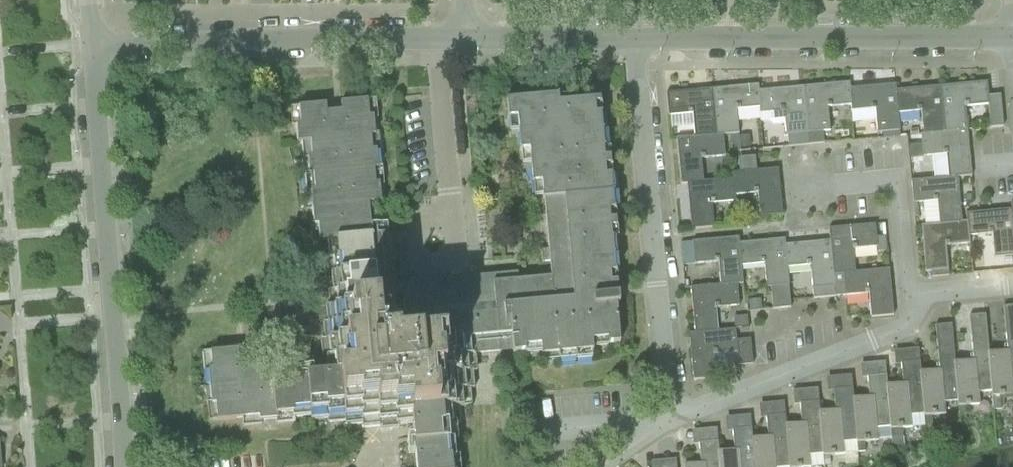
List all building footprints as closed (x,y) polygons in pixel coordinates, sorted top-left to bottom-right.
[(850,112),(848,83),(802,88),(807,134),(822,133),(829,132),(827,108),(849,106),(850,112)] [(882,133),(898,132),(896,114),(894,91),(894,85),(849,89),(848,83),(850,112),(874,110),(876,134),(882,133)] [(940,87),(944,133),(966,131),(964,108),(987,106),(989,129),(1002,128),(999,96),(987,97),(986,83),(940,87)] [(759,114),(756,86),(711,90),(715,136),(722,135),(729,135),(738,134),(735,111),(758,108),(759,114)] [(895,91),(894,91),(896,114),(897,114),(902,113),(920,112),(922,130),(922,134),(922,135),(944,133),(940,87),(919,89),(901,91),(895,91)] [(758,92),(757,92),(759,108),(759,114),(765,114),(769,114),(769,121),(774,125),(784,124),(785,136),(786,136),(807,134),(802,88),(758,92)] [(665,94),(668,117),(691,115),(693,137),(693,138),(715,136),(711,90),(665,94)] [(401,292),(400,292),(402,309),(394,309),(387,234),(371,235),(368,204),(380,203),(379,186),(383,186),(381,167),(377,167),(375,153),(379,152),(378,133),(374,134),(373,119),(377,119),(375,100),(340,103),(340,111),(326,112),(325,105),(290,108),(292,127),(296,127),(297,143),(302,143),(303,160),(307,159),(309,174),(304,175),(306,193),(311,193),(314,224),(309,224),(311,243),(328,242),(329,258),(333,258),(335,274),(331,274),(332,291),(328,291),(329,308),(325,308),(327,325),(322,326),(324,342),(320,343),(322,362),(325,361),(327,376),(274,381),(272,364),(239,367),(237,350),(202,353),(203,372),(208,371),(211,402),(206,403),(208,422),(241,419),(242,427),(261,425),(261,421),(275,419),(276,424),(294,422),(294,418),(310,416),(310,420),(327,419),(327,423),(344,422),(345,426),(361,424),(361,429),(411,424),(415,466),(459,466),(458,456),(454,457),(453,441),(457,441),(455,424),(459,424),(457,407),(470,406),(469,389),(473,389),(472,370),(467,370),(466,356),(499,353),(498,347),(511,346),(512,354),(522,353),(522,354),(524,354),(523,348),(539,347),(540,359),(541,358),(541,357),(556,356),(557,362),(558,361),(558,356),(573,354),(574,360),(575,360),(575,354),(590,353),(590,354),(592,354),(590,343),(606,341),(606,346),(608,346),(608,345),(618,344),(615,306),(618,306),(615,283),(609,284),(608,274),(615,274),(615,273),(613,273),(612,257),(613,257),(613,256),(612,256),(610,241),(612,240),(612,239),(610,239),(609,230),(615,229),(615,224),(609,225),(608,216),(614,215),(614,210),(613,210),(611,195),(612,195),(612,194),(611,194),(610,178),(611,178),(610,177),(604,178),(603,168),(610,167),(609,159),(603,159),(602,150),(603,150),(603,148),(602,149),(601,133),(602,133),(602,132),(601,132),(600,116),(601,116),(600,115),(594,115),(593,106),(599,106),(599,100),(558,104),(557,96),(556,96),(556,97),(505,102),(507,118),(506,119),(506,120),(516,119),(519,151),(518,151),(518,153),(528,152),(531,184),(530,184),(530,186),(540,185),(541,201),(543,201),(550,278),(517,281),(517,274),(491,276),(491,278),(423,284),(424,290),(401,292)] [(933,156),(935,179),(935,180),(956,178),(970,177),(966,131),(944,133),(922,135),(920,135),(921,145),(922,157),(933,156)] [(822,133),(807,134),(808,146),(823,144),(822,133)] [(738,134),(729,135),(731,152),(739,151),(738,134)] [(807,134),(786,136),(787,147),(808,146),(807,134)] [(722,135),(715,136),(693,138),(693,137),(675,139),(680,185),(702,183),(702,182),(700,160),(724,157),(722,135)] [(749,136),(739,137),(740,148),(750,147),(749,136)] [(921,145),(907,146),(908,159),(922,157),(921,145)] [(782,216),(777,169),(755,171),(730,174),(731,180),(734,202),(734,196),(756,194),(759,218),(782,216)] [(910,181),(912,204),(936,202),(938,225),(961,223),(960,215),(956,178),(935,180),(935,179),(910,181)] [(731,180),(702,182),(702,183),(680,185),(680,186),(686,185),(690,230),(713,228),(710,204),(734,202),(731,180)] [(965,214),(968,245),(969,245),(968,237),(991,235),(993,259),(1012,257),(1012,237),(1010,204),(1009,204),(1010,210),(965,214)] [(938,225),(920,226),(924,273),(930,272),(930,278),(948,276),(947,271),(945,247),(968,245),(967,237),(966,223),(961,223),(938,225)] [(828,229),(829,242),(832,276),(833,276),(842,275),(841,275),(854,273),(852,250),(876,248),(875,238),(874,225),(828,229)] [(885,237),(875,238),(876,248),(876,252),(886,251),(885,237)] [(717,263),(719,286),(736,285),(742,284),(740,266),(739,266),(737,238),(691,242),(693,265),(717,263)] [(772,310),(789,309),(787,286),(788,286),(786,268),(786,269),(784,246),(783,240),(738,244),(738,238),(737,238),(739,266),(740,266),(763,264),(765,288),(770,288),(772,310)] [(829,242),(784,246),(786,269),(786,268),(809,266),(812,300),(834,298),(833,288),(834,288),(833,276),(832,276),(829,242)] [(870,318),(893,316),(888,269),(854,273),(841,275),(842,275),(833,276),(834,288),(833,288),(834,298),(867,295),(870,318)] [(719,286),(689,288),(693,330),(694,334),(694,335),(716,332),(715,328),(713,308),(738,306),(736,285),(719,286)] [(760,300),(748,301),(748,311),(761,310),(760,300)] [(987,353),(991,392),(991,398),(992,409),(994,410),(1001,410),(1003,407),(1002,397),(1012,396),(1012,306),(1002,308),(1006,352),(988,353),(987,353)] [(746,316),(733,318),(734,330),(748,329),(746,316)] [(972,361),(954,363),(953,363),(957,407),(978,405),(977,393),(990,392),(991,398),(987,353),(988,353),(984,316),(968,317),(972,361)] [(938,371),(919,373),(923,417),(944,415),(943,403),(956,402),(956,407),(957,407),(953,363),(954,363),(950,325),(934,327),(938,371)] [(688,335),(690,365),(692,381),(715,379),(713,355),(735,353),(736,367),(751,365),(750,340),(735,341),(734,331),(688,335)] [(901,384),(885,386),(889,429),(890,430),(901,429),(910,428),(924,427),(923,417),(919,373),(918,362),(900,364),(900,365),(901,384)] [(868,398),(852,399),(856,443),(863,443),(877,442),(876,430),(889,429),(885,386),(884,376),(866,377),(868,398)] [(819,412),(818,413),(822,457),(829,456),(857,454),(857,453),(856,443),(852,399),(851,389),(832,391),(832,392),(834,411),(822,412),(819,412)] [(784,426),(788,466),(822,466),(823,466),(823,465),(822,457),(818,413),(817,402),(799,404),(799,405),(800,424),(787,425),(785,426),(784,426)] [(751,439),(753,466),(788,466),(784,426),(783,416),(765,417),(765,418),(767,437),(751,439)] [(717,452),(718,466),(753,466),(751,439),(750,429),(731,431),(733,451),(717,452)] [(901,429),(890,430),(890,440),(891,448),(903,446),(901,429)] [(716,442),(698,444),(699,464),(683,466),(718,466),(717,452),(716,442)] [(863,443),(856,443),(857,453),(864,452),(863,443)]
